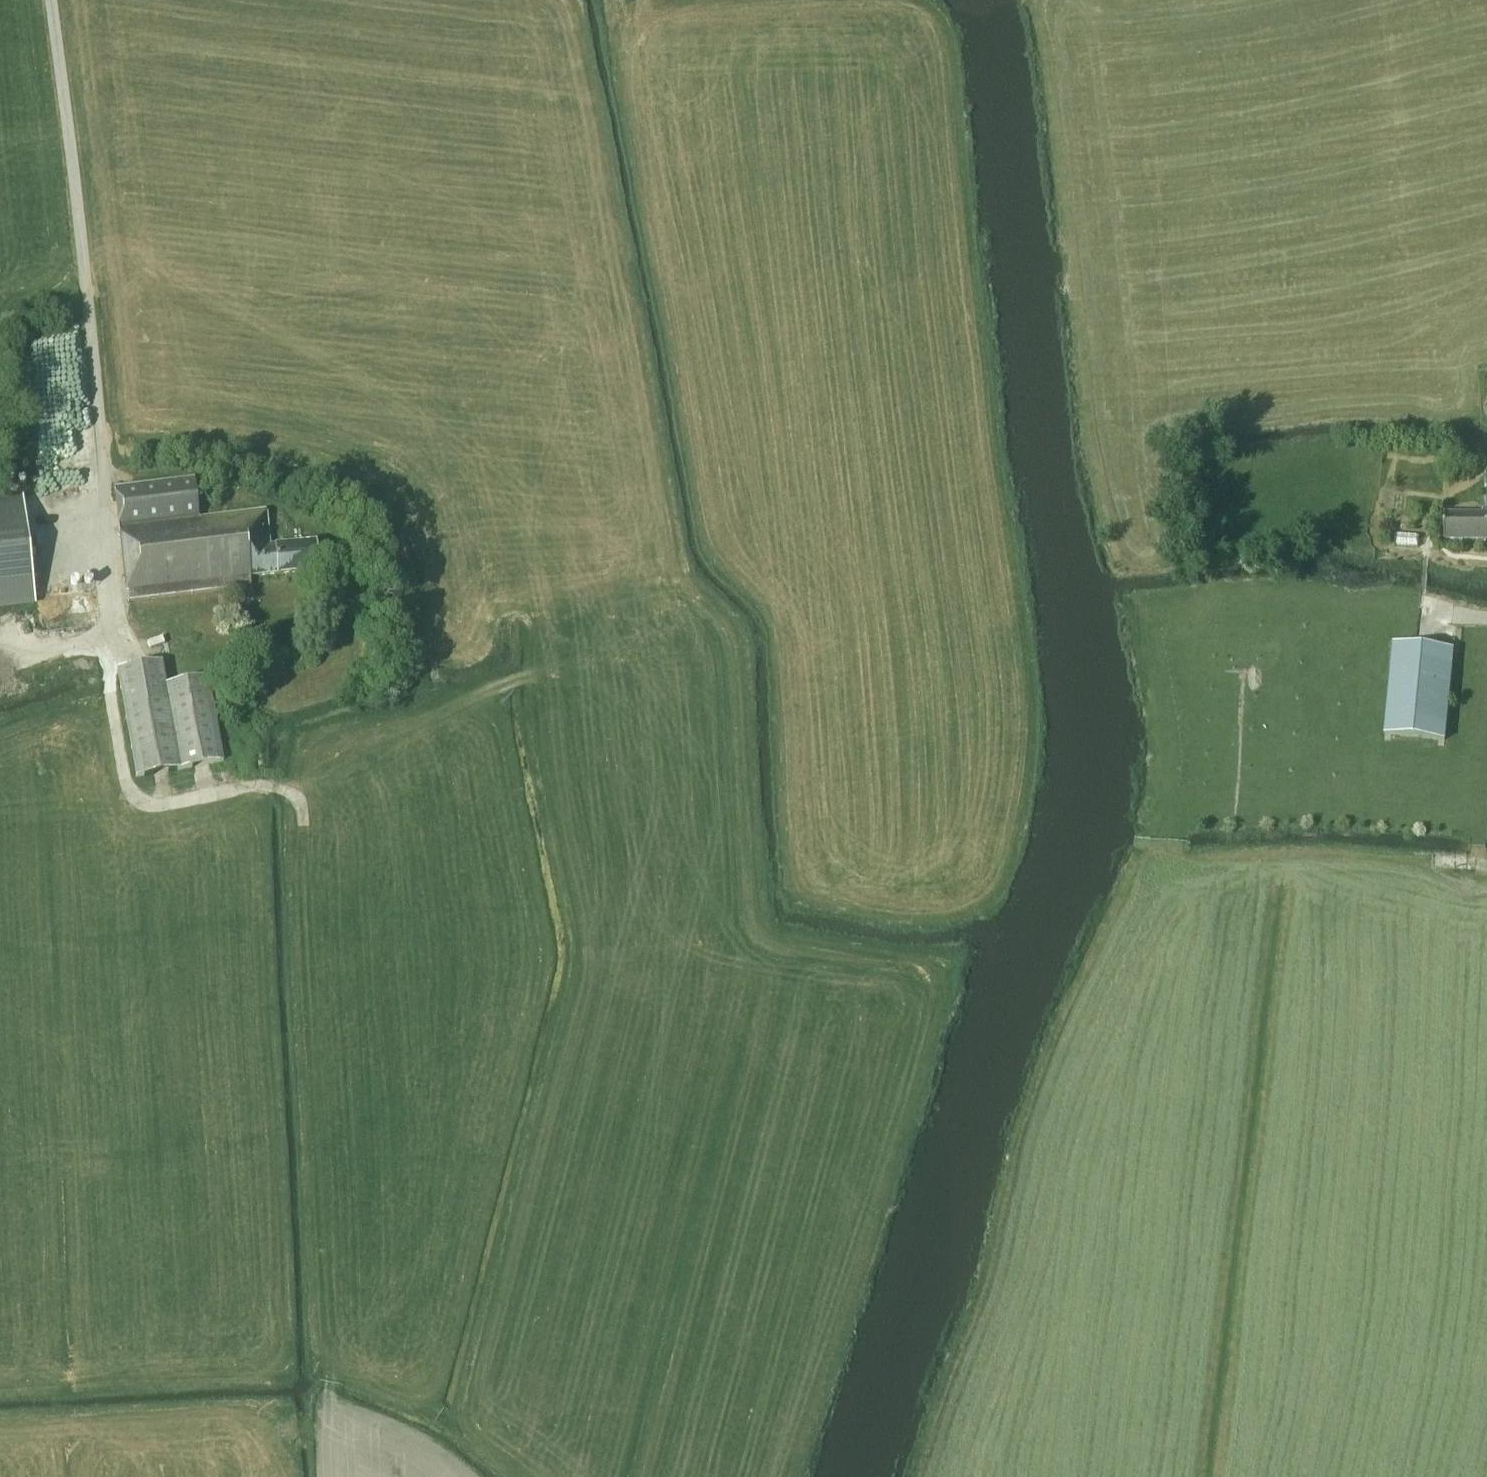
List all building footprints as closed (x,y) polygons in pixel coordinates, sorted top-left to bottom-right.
[(1486,542),(1486,466),(1486,510),(1482,510),(1483,515),(1444,516),(1444,542),(1486,542)] [(252,578),(321,570),(317,542),(271,547),(267,511),(193,519),(189,483),(117,491),(129,600),(252,587),(252,578)] [(36,605),(23,495),(0,498),(0,610),(36,605)] [(1455,649),(1393,644),(1384,736),(1446,742),(1455,649)] [(118,670),(137,779),(224,763),(209,678),(166,685),(163,663),(118,670)]
